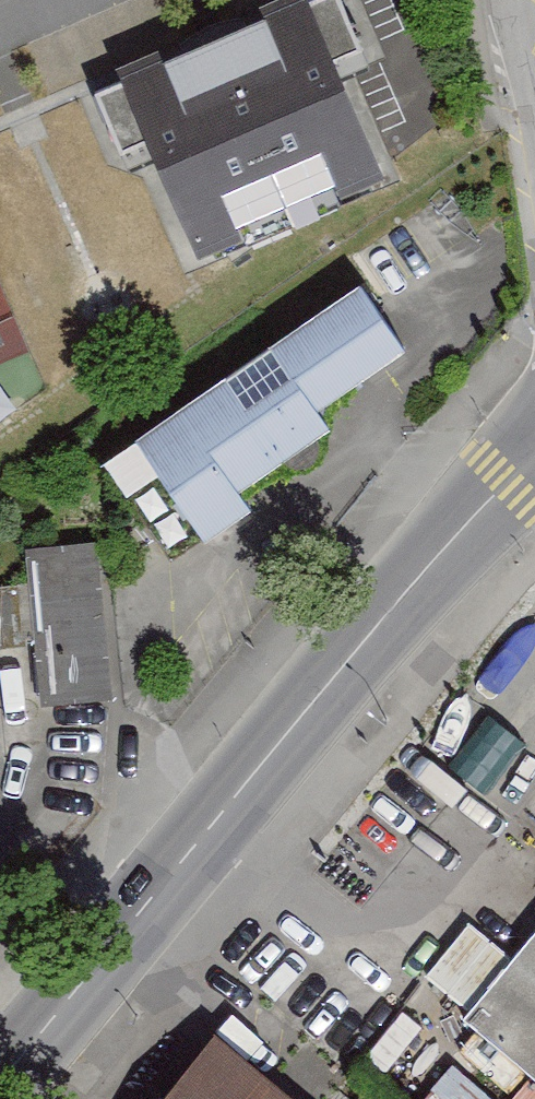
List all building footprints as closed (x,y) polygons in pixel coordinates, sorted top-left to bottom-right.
[(346,9),(112,109),(135,162),(162,151),(213,270),(397,191),(347,74),(370,64),(346,9)] [(426,370),(367,285),(138,444),(219,559),(267,526),(256,510),(348,446),(338,432),(426,370)] [(19,358),(0,314),(0,366),(19,358)] [(123,706),(107,555),(35,563),(51,714),(123,706)] [(471,1012),(534,1068),(534,935),(471,1012)] [(217,1043),(170,1098),(286,1098),(217,1043)] [(534,1076),(515,1098),(534,1098),(534,1077),(534,1076)]
